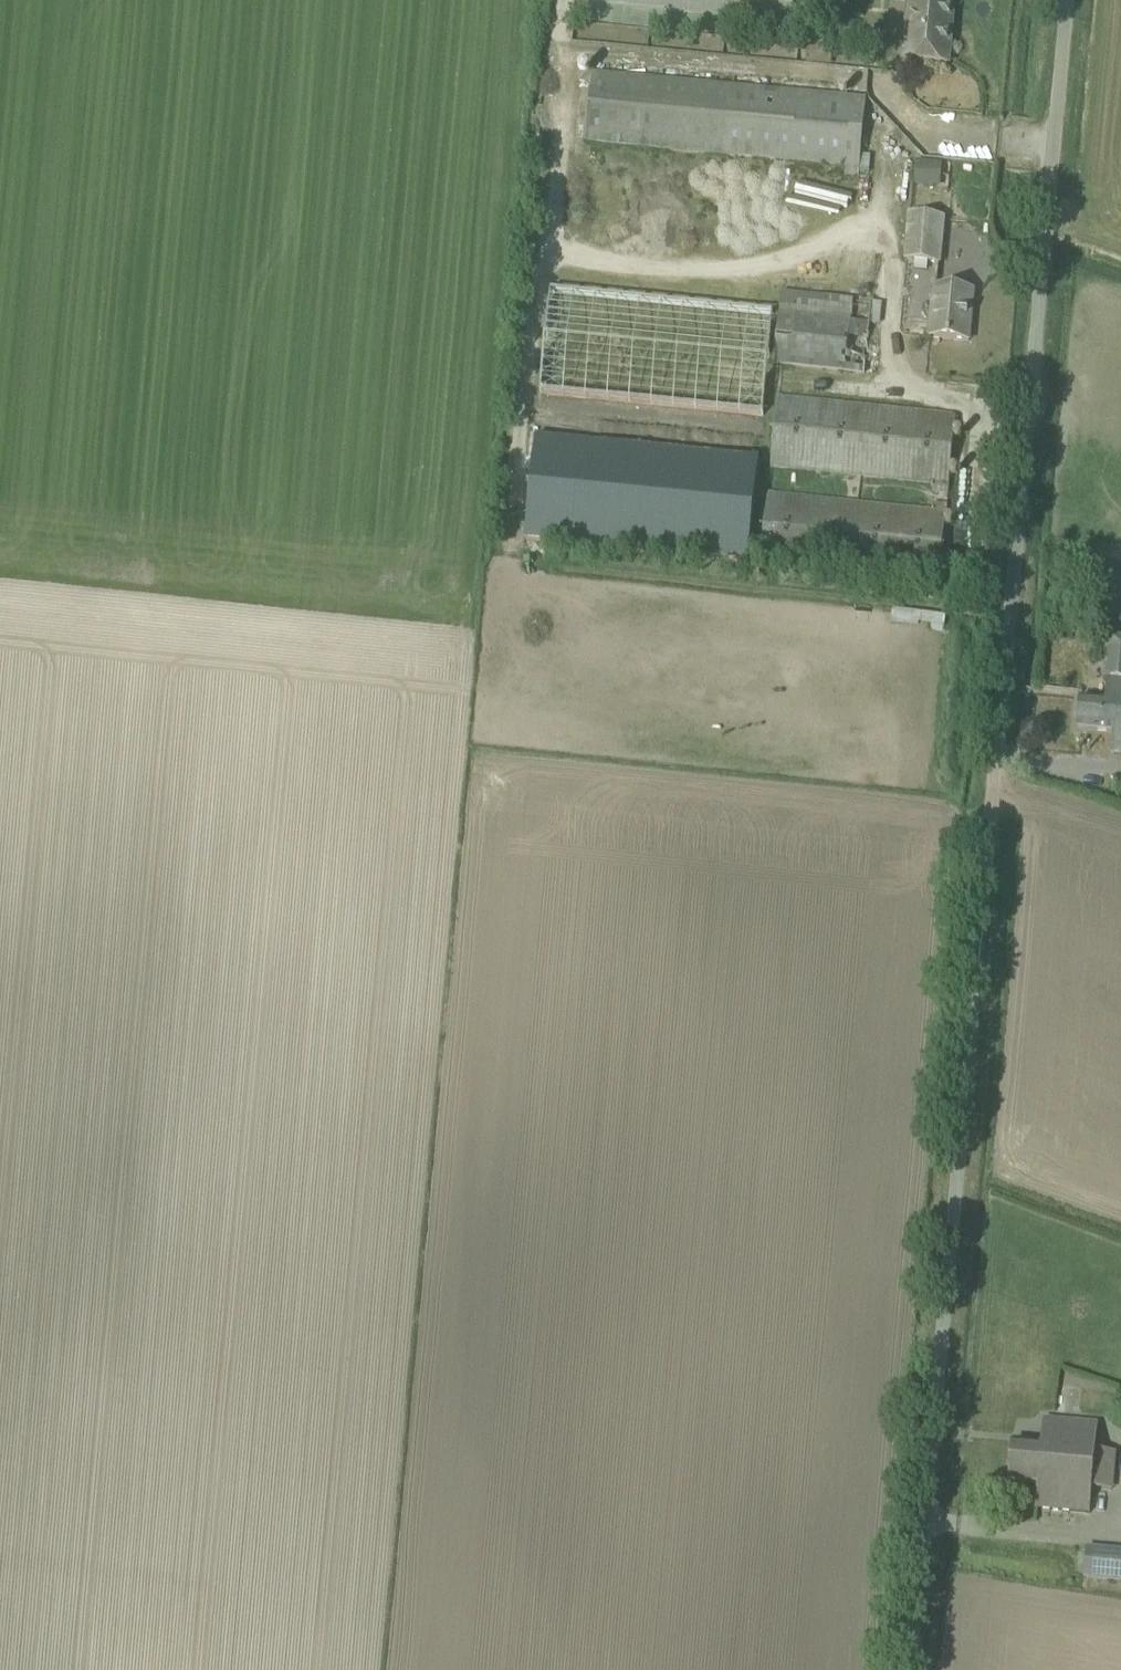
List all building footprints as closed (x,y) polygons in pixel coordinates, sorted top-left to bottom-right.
[(792,26),(794,0),(594,0),(594,7),(792,26)] [(901,60),(948,64),(954,0),(905,0),(901,60)] [(591,73),(584,143),(859,169),(866,99),(591,73)] [(940,165),(915,162),(913,185),(937,188),(940,165)] [(910,217),(906,261),(939,264),(943,220),(910,217)] [(933,289),(929,338),(968,341),(973,292),(933,289)] [(543,295),(531,397),(755,417),(767,315),(543,295)] [(780,311),(774,363),(808,367),(864,374),(872,303),(800,295),(798,313),(780,311)] [(955,418),(777,400),(771,468),(933,484),(932,492),(948,494),(955,418)] [(526,442),(514,544),(738,564),(750,461),(526,442)] [(768,494),(760,566),(939,582),(947,506),(931,505),(930,510),(768,494)] [(1111,636),(1105,701),(1079,699),(1077,730),(1112,733),(1110,753),(1120,754),(1120,636),(1111,636)] [(1037,1484),(1035,1508),(1091,1514),(1099,1426),(1043,1420),(1041,1444),(1013,1442),(1010,1481),(1037,1484)] [(1088,1545),(1085,1578),(1120,1581),(1120,1549),(1088,1545)]
